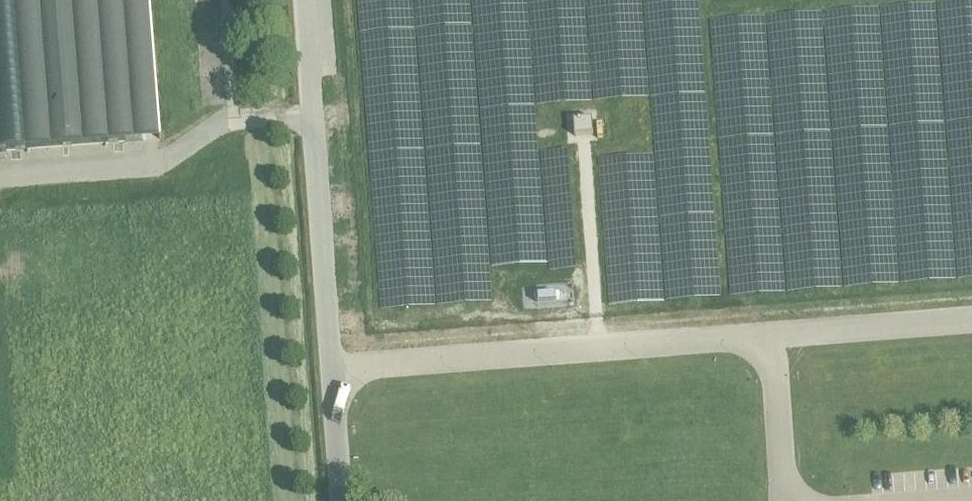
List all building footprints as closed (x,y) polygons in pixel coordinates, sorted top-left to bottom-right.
[(159,139),(149,0),(0,0),(0,152),(159,139)] [(572,119),(574,135),(592,134),(591,117),(572,119)]
